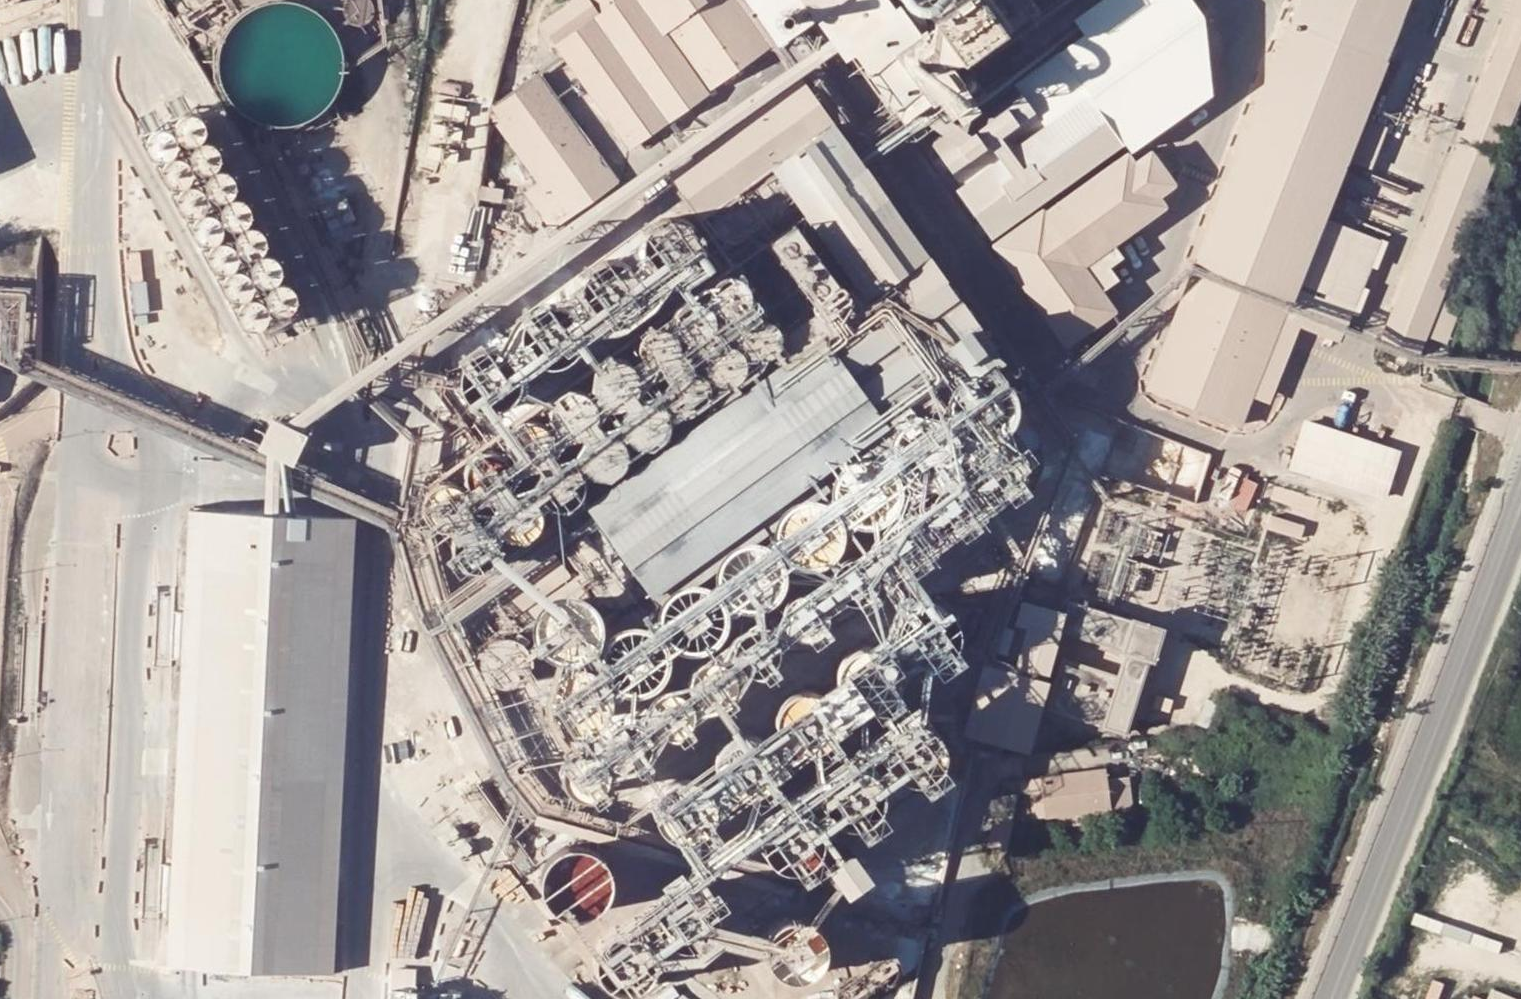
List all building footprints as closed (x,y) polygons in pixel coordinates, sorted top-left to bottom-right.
[(344,1),(343,5),(342,8),(343,12),(344,16),(346,19),(349,21),(352,23),(355,24),(359,25),(364,24),(367,22),(370,19),(372,17),(374,13),(375,9),(374,6),(373,2),(372,0),(345,0),(344,1)] [(773,49),(738,0),(571,0),(539,23),(628,150),(773,49)] [(841,0),(753,0),(778,35),(818,8),(822,13),(841,0)] [(1384,60),(1408,0),(1298,0),(1289,23),(1384,60)] [(1520,103),(1520,0),(1515,0),(1381,339),(1422,355),(1520,103)] [(234,22),(229,27),(226,34),(222,40),(220,47),(218,54),(218,62),(218,69),(219,76),(220,83),(223,90),(226,97),(230,103),(235,109),(241,114),(247,119),(254,122),(261,125),(268,126),(275,127),(282,127),(289,127),(296,125),(303,123),(310,120),(316,116),(321,111),(326,106),(331,100),(334,95),(338,88),(340,81),(342,74),(343,67),(343,60),(342,53),(340,46),(338,39),(335,32),(331,26),(326,21),(321,16),(315,11),(314,11),(308,7),(301,5),(294,3),(287,1),(279,1),(272,2),(265,3),(258,5),(251,8),(245,12),(239,17),(234,22)] [(1287,305),(1322,218),(1344,161),(1361,118),(1384,60),(1289,23),(1143,391),(1239,428),(1287,305)] [(539,75),(492,106),(490,118),(535,182),(525,194),(551,231),(620,182),(593,145),(590,147),(539,75)] [(699,219),(775,166),(807,211),(870,301),(544,530),(607,619),(993,345),(802,76),(667,172),(699,219)] [(1045,126),(1013,81),(927,141),(959,187),(1045,126)] [(1121,142),(1088,96),(1045,126),(959,187),(956,189),(988,235),(1121,142)] [(229,111),(170,129),(186,183),(200,179),(219,244),(241,237),(247,256),(262,252),(265,263),(283,257),(262,187),(270,185),(254,132),(237,137),(229,111)] [(1108,266),(1122,257),(1114,246),(1168,208),(1160,196),(1175,185),(1151,149),(1134,160),(1129,153),(1044,212),(1042,208),(991,243),(1066,346),(1116,311),(1102,290),(1117,280),(1108,266)] [(656,220),(652,223),(651,224),(647,228),(645,233),(643,238),(642,243),(642,248),(643,253),(644,258),(647,262),(650,266),(654,270),(658,273),(662,275),(667,276),(672,276),(677,276),(682,275),(687,273),(691,270),(698,264),(701,259),(702,255),(704,250),(704,245),(703,240),(702,235),(700,230),(697,226),(694,222),(689,219),(685,217),(680,215),(675,214),(670,215),(665,216),(660,217),(656,220)] [(1322,218),(1287,305),(1348,328),(1382,242),(1322,218)] [(596,264),(592,267),(591,268),(588,272),(585,276),(583,281),(582,286),(582,291),(583,296),(585,301),(587,306),(590,310),(594,314),(598,317),(602,319),(607,320),(612,321),(617,321),(622,320),(627,318),(631,315),(635,312),(638,309),(640,304),(642,299),(643,294),(644,289),(643,284),(642,279),(640,274),(637,270),(634,266),(629,263),(625,261),(620,259),(615,258),(610,258),(605,259),(600,261),(596,264)] [(719,277),(715,279),(714,280),(712,284),(710,288),(709,292),(709,296),(710,300),(711,304),(714,308),(717,311),(720,313),(724,315),(728,316),(732,315),(737,315),(740,313),(747,308),(749,304),(751,300),(751,296),(751,292),(750,287),(748,284),(746,280),(743,277),(739,275),(735,274),(731,273),(727,274),(723,275),(719,277)] [(683,302),(680,305),(679,306),(676,310),(674,313),(674,318),(673,322),(674,326),(676,330),(678,334),(681,337),(684,339),(688,340),(693,341),(697,341),(701,340),(705,339),(711,333),(713,330),(715,326),(716,322),(716,317),(714,313),(713,309),(710,306),(707,303),(703,301),(699,300),(695,299),(691,299),(687,300),(683,302)] [(534,306),(531,310),(530,310),(527,314),(524,319),(522,324),(521,329),(521,334),(522,339),(523,344),(526,348),(529,353),(532,356),(536,359),(541,362),(546,363),(551,364),(556,363),(561,362),(565,360),(570,358),(573,355),(576,351),(579,347),(581,342),(582,337),(583,332),(582,326),(581,321),(579,317),(576,312),(572,308),(568,305),(564,303),(559,302),(554,301),(549,301),(544,302),(539,304),(534,306)] [(749,319),(746,322),(745,323),(743,326),(741,330),(740,334),(740,338),(741,342),(742,346),(745,350),(748,353),(751,355),(755,357),(759,357),(763,357),(767,357),(771,355),(776,352),(779,348),(781,345),(782,341),(783,337),(782,332),(781,328),(779,325),(776,321),(773,319),(769,317),(765,315),(761,315),(757,316),(753,317),(749,319)] [(647,329),(643,331),(642,332),(640,336),(638,340),(637,344),(637,348),(638,352),(639,356),(641,360),(644,363),(648,365),(652,367),(656,367),(660,367),(664,367),(668,365),(675,359),(677,356),(678,352),(679,348),(679,344),(678,339),(676,336),(674,332),(670,329),(667,327),(663,326),(659,325),(654,326),(650,327),(647,329)] [(714,345),(711,347),(710,348),(708,352),(706,355),(705,360),(705,364),(705,368),(707,372),(709,375),(712,378),(716,381),(720,382),(724,383),(728,383),(732,382),(736,381),(740,377),(743,374),(745,370),(747,366),(747,362),(747,358),(746,354),(744,350),(741,347),(738,344),(734,342),(730,341),(726,341),(722,341),(718,343),(714,345)] [(474,352),(470,356),(469,356),(466,360),(464,365),(462,370),(461,375),(461,380),(461,385),(463,390),(465,395),(471,402),(475,405),(480,407),(485,409),(490,409),(495,409),(499,408),(504,406),(508,404),(512,400),(516,396),(519,392),(521,387),(522,382),(522,377),(522,372),(520,367),(518,363),(515,358),(512,355),(508,352),(503,349),(498,348),(493,347),(488,347),(483,348),(479,350),(474,352)] [(603,362),(599,365),(598,366),(596,369),(594,373),(593,377),(593,382),(594,386),(595,390),(597,393),(600,396),(604,399),(608,400),(612,401),(616,401),(620,400),(624,399),(631,393),(633,389),(634,386),(635,381),(635,377),(634,373),(632,369),(630,366),(626,363),(623,361),(619,359),(615,359),(610,359),(606,360),(603,362)] [(679,371),(675,374),(675,375),(672,378),(671,382),(670,386),(670,390),(670,394),(672,398),(674,402),(677,405),(681,407),(684,409),(689,410),(693,410),(697,409),(701,407),(705,404),(708,401),(710,397),(711,393),(712,389),(712,384),(710,380),(708,377),(706,373),(703,371),(699,369),(695,368),(691,367),(686,368),(682,369),(679,371)] [(1008,389),(1006,384),(1004,382),(1000,378),(996,375),(991,373),(986,371),(981,371),(975,371),(970,372),(965,373),(960,376),(956,379),(952,383),(949,388),(947,392),(946,397),(945,403),(945,408),(946,413),(948,418),(951,423),(954,427),(958,431),(963,434),(967,436),(973,437),(978,437),(983,437),(988,436),(993,434),(1002,428),(1005,424),(1008,420),(1010,415),(1011,410),(1012,404),(1012,399),(1010,394),(1008,389)] [(563,392),(559,395),(558,396),(556,399),(554,403),(553,407),(553,411),(554,416),(555,420),(558,423),(561,426),(564,428),(568,430),(572,431),(576,431),(580,430),(584,428),(591,423),(593,419),(595,415),(595,411),(595,407),(594,403),(592,399),(590,396),(587,393),(583,391),(579,389),(575,389),(571,389),(566,390),(563,392)] [(634,402),(631,405),(630,406),(627,409),(626,413),(625,417),(625,421),(625,425),(627,429),(629,433),(632,436),(636,438),(640,440),(644,441),(648,440),(652,440),(656,438),(660,435),(663,431),(665,428),(667,424),(667,420),(667,415),(665,411),(664,408),(661,404),(658,402),(654,400),(650,398),(646,398),(641,399),(637,400),(634,402)] [(951,430),(948,425),(947,423),(943,419),(939,416),(934,414),(929,412),(923,411),(918,412),(913,413),(908,414),(903,417),(899,420),(895,424),(892,428),(890,433),(888,438),(888,444),(888,449),(889,454),(891,459),(894,464),(897,468),(901,472),(905,474),(910,477),(915,478),(921,478),(926,478),(931,477),(936,475),(944,469),(948,465),(951,461),(953,456),(954,450),(955,445),(954,440),(953,435),(951,430)] [(520,422),(516,424),(515,426),(513,429),(511,433),(510,437),(510,441),(511,445),(512,449),(515,453),(518,456),(521,458),(525,460),(529,461),(533,461),(538,460),(541,458),(548,453),(550,449),(552,445),(552,441),(552,437),(551,433),(549,429),(547,425),(544,423),(540,420),(536,419),(532,418),(528,419),(524,420),(520,422)] [(256,450),(265,455),(281,462),(291,467),(306,435),(299,432),(282,425),(269,419),(256,450)] [(1328,436),(1313,431),(1301,464),(1399,498),(1411,464),(1397,459),(1403,443),(1334,419),(1328,436)] [(591,435),(588,437),(587,438),(585,442),(583,445),(582,449),(582,454),(583,458),(584,462),(587,465),(590,468),(593,471),(597,472),(601,473),(605,473),(609,472),(613,470),(618,467),(621,464),(623,460),(624,456),(624,452),(624,448),(623,444),(621,440),(618,437),(615,434),(611,432),(607,431),(603,431),(599,431),(595,432),(591,435)] [(478,454),(474,457),(473,459),(470,462),(469,466),(468,470),(468,474),(468,478),(470,482),(472,486),(475,489),(479,491),(483,493),(487,493),(491,493),(495,492),(499,491),(506,485),(508,481),(509,477),(510,473),(510,469),(509,465),(507,461),(505,458),(502,455),(498,453),(494,451),(490,451),(485,451),(481,452),(478,454)] [(893,473),(890,469),(889,467),(885,463),(881,460),(876,457),(871,456),(865,455),(860,455),(855,456),(850,458),(845,461),(841,464),(837,468),(834,472),(832,477),(830,482),(830,487),(830,493),(831,498),(833,503),(836,508),(839,512),(843,515),(847,518),(852,520),(857,522),(863,522),(868,522),(873,521),(878,519),(886,513),(890,509),(893,504),(895,499),(896,494),(897,489),(896,484),(895,478),(893,473)] [(550,466),(547,469),(546,470),(543,473),(542,477),(541,481),(541,485),(541,489),(543,493),(545,497),(548,500),(552,502),(556,504),(560,505),(564,505),(568,504),(572,502),(576,499),(579,495),(581,492),(583,488),(583,484),(583,479),(582,475),(580,472),(577,468),(574,466),(570,464),(566,463),(562,462),(558,463),(554,464),(550,466)] [(436,484),(433,487),(431,489),(428,492),(427,496),(426,500),(426,504),(427,509),(428,512),(431,516),(434,519),(437,521),(441,523),(445,524),(450,523),(454,522),(458,521),(464,515),(466,512),(468,508),(468,503),(468,499),(467,495),(465,491),(463,488),(460,485),(456,483),(452,482),(448,481),(444,481),(440,482),(436,484)] [(507,496),(504,498),(503,499),(501,503),(499,507),(498,511),(498,515),(499,519),(500,523),(502,526),(505,529),(509,532),(513,533),(517,534),(521,534),(525,533),(529,532),(534,528),(536,525),(538,521),(540,517),(540,513),(540,509),(539,505),(537,501),(534,498),(531,495),(527,493),(523,492),(519,492),(515,492),(511,494),(507,496)] [(835,515),(833,510),(831,508),(827,504),(823,501),(818,499),(813,497),(808,496),(802,497),(797,497),(792,499),(787,502),(783,505),(779,509),(776,513),(774,518),(773,523),(772,529),(772,534),(773,539),(775,544),(778,549),(781,553),(785,557),(790,559),(794,562),(800,563),(805,563),(810,563),(815,562),(820,560),(829,554),(832,550),(835,546),(837,541),(838,535),(839,530),(839,525),(837,520),(835,515)] [(356,520),(279,516),(263,515),(187,511),(164,969),(331,977),(356,520)] [(1300,543),(1304,528),(1270,518),(1266,533),(1300,543)] [(463,527),(459,530),(459,531),(456,534),(454,538),(454,542),(453,546),(454,550),(456,554),(458,558),(461,561),(465,563),(468,565),(473,565),(477,565),(481,565),(485,563),(489,559),(492,556),(494,553),(495,549),(496,544),(495,540),(494,536),(492,533),(490,529),(486,527),(483,525),(479,523),(474,523),(470,524),(466,525),(463,527)] [(712,570),(712,576),(712,578),(713,583),(716,588),(718,593),(722,597),(726,601),(730,604),(736,606),(741,608),(746,609),(752,608),(757,607),(763,606),(768,603),(772,600),(776,596),(779,591),(782,586),(783,581),(784,576),(784,567),(783,561),(781,556),(778,551),(774,547),(770,544),(765,541),(760,538),(755,537),(749,536),(744,537),(738,538),(733,540),(728,543),(724,546),(720,550),(717,554),(714,559),(713,565),(712,570)] [(850,557),(846,557),(842,559),(838,562),(835,565),(833,568),(832,572),(831,576),(831,581),(832,585),(834,588),(837,592),(840,595),(844,597),(848,598),(852,598),(857,598),(861,596),(865,594),(868,591),(871,588),(872,584),(873,580),(873,576),(873,572),(871,568),(869,564),(866,561),(862,559),(858,557),(854,556),(850,557)] [(720,601),(718,596),(716,594),(712,590),(708,587),(703,585),(698,583),(693,583),(687,583),(682,584),(677,586),(672,588),(668,591),(664,595),(661,600),(659,605),(658,610),(657,615),(657,620),(658,626),(660,631),(663,635),(666,639),(670,643),(674,646),(679,648),(685,649),(690,650),(695,649),(700,648),(705,646),(714,640),(717,636),(720,632),(722,627),(723,622),(724,616),(724,611),(722,606),(720,601)] [(542,601),(538,606),(537,608),(534,613),(533,618),(533,624),(533,629),(534,634),(536,639),(539,644),(542,648),(551,654),(555,656),(561,657),(566,658),(571,657),(576,656),(581,654),(586,651),(593,644),(596,640),(598,635),(599,629),(600,624),(599,619),(598,614),(596,609),(593,604),(589,600),(585,597),(581,594),(576,592),(571,591),(565,591),(560,591),(555,593),(550,595),(545,598),(542,601)] [(805,593),(801,594),(797,595),(793,598),(790,601),(788,605),(787,609),(786,613),(786,617),(787,621),(789,625),(792,628),(795,631),(798,633),(802,634),(807,635),(812,634),(816,633),(820,631),(823,628),(825,624),(827,620),(828,616),(828,612),(827,608),(826,604),(824,600),(821,598),(817,595),(813,594),(809,593),(805,593)] [(1044,709),(1124,734),(1148,661),(1152,663),(1163,628),(1131,617),(1129,621),(1068,601),(1058,631),(1124,653),(1116,676),(1060,659),(1044,709)] [(900,618),(898,623),(898,624),(896,629),(896,634),(897,639),(898,644),(900,648),(903,653),(906,656),(910,660),(920,663),(925,664),(930,664),(935,663),(940,662),(944,659),(948,656),(952,652),(954,648),(956,643),(958,638),(958,633),(958,628),(957,623),(954,618),(952,614),(948,610),(944,607),(940,605),(935,603),(930,602),(925,602),(920,603),(915,604),(910,607),(906,610),(903,614),(900,618)] [(659,639),(656,635),(655,634),(651,630),(646,628),(641,626),(636,624),(631,624),(626,625),(621,626),(616,628),(611,631),(607,635),(604,639),(601,643),(599,648),(598,653),(598,659),(598,664),(600,669),(602,674),(605,678),(609,682),(614,686),(619,689),(624,690),(629,691),(635,691),(640,690),(645,688),(650,686),(654,683),(657,679),(661,675),(663,670),(664,665),(665,659),(665,654),(664,649),(662,644),(659,639)] [(752,628),(748,629),(744,630),(740,633),(738,636),(735,640),(734,643),(733,648),(733,652),(734,656),(736,660),(739,663),(742,666),(746,668),(750,669),(754,670),(759,669),(763,668),(767,665),(770,663),(773,659),(774,655),(775,651),(775,647),(775,643),(773,639),(771,635),(768,632),(764,630),(760,629),(756,628),(752,628)] [(482,643),(480,647),(478,651),(477,655),(477,660),(478,665),(479,669),(482,673),(485,677),(488,680),(492,683),(497,684),(501,685),(506,685),(511,684),(515,682),(519,680),(523,677),(526,673),(529,665),(530,660),(530,655),(529,650),(527,646),(524,642),(520,639),(517,636),(512,634),(508,633),(503,633),(498,633),(494,634),(489,636),(486,639),(482,643)] [(838,661),(836,665),(836,666),(835,671),(834,676),(835,682),(836,686),(838,691),(841,695),(845,699),(849,702),(858,706),(863,707),(868,707),(873,706),(878,704),(883,702),(887,699),(890,695),(893,690),(895,686),(896,682),(896,677),(896,672),(895,667),(893,662),(890,658),(887,654),(883,651),(879,648),(874,646),(869,645),(864,645),(859,646),(854,647),(849,650),(845,653),(841,657),(838,661)] [(709,659),(705,660),(701,662),(697,664),(694,667),(692,671),(691,675),(690,679),(690,683),(691,687),(693,691),(696,694),(699,697),(702,699),(706,700),(711,701),(716,700),(720,699),(724,697),(727,694),(729,690),(731,686),(732,682),(732,678),(731,674),(730,670),(727,667),(725,664),(721,661),(717,660),(713,659),(709,659)] [(602,679),(599,674),(598,673),(594,670),(589,667),(584,665),(579,664),(574,664),(569,664),(564,665),(559,668),(554,670),(550,674),(547,678),(544,683),(542,688),(541,693),(541,698),(542,704),(543,709),(545,714),(548,718),(552,722),(557,726),(562,728),(567,730),(572,731),(578,731),(583,730),(588,728),(593,725),(597,722),(601,718),(604,714),(606,709),(607,704),(608,699),(608,693),(607,688),(605,683),(602,679)] [(778,706),(776,710),(775,711),(774,716),(774,721),(774,727),(776,731),(778,736),(781,740),(784,744),(788,747),(798,751),(803,752),(808,752),(813,751),(818,749),(822,747),(826,743),(830,740),(832,735),(834,731),(835,727),(836,722),(835,717),(834,712),(832,707),(830,703),(826,699),(822,696),(818,693),(813,691),(808,690),(803,690),(798,691),(793,693),(789,695),(784,698),(781,702),(778,706)] [(665,691),(661,692),(657,694),(653,696),(650,699),(648,703),(647,707),(646,711),(646,715),(647,719),(649,723),(652,726),(655,729),(659,731),(663,733),(667,733),(672,733),(676,731),(680,729),(683,726),(686,723),(687,719),(688,715),(688,711),(688,706),(686,702),(684,699),(681,696),(677,694),(673,692),(669,691),(665,691)] [(885,737),(883,741),(882,744),(881,749),(881,754),(882,759),(884,764),(886,769),(890,773),(893,776),(898,779),(903,781),(907,782),(913,782),(918,782),(923,781),(927,778),(932,776),(935,772),(938,768),(942,761),(943,756),(943,751),(943,746),(941,741),(939,736),(936,732),(933,728),(929,725),(924,723),(919,721),(914,720),(909,720),(904,721),(899,723),(895,725),(891,729),(887,732),(885,737)] [(623,722),(619,723),(615,725),(612,727),(609,731),(606,734),(605,738),(604,742),(605,746),(606,750),(607,754),(610,758),(613,760),(617,762),(621,764),(625,764),(631,764),(635,762),(638,760),(641,757),(644,754),(646,750),(646,746),(647,742),(646,738),(644,734),(642,730),(639,727),(636,725),(632,723),(628,722),(623,722)] [(718,749),(715,753),(715,755),(714,760),(714,765),(714,770),(715,775),(718,780),(721,784),(724,788),(728,791),(733,793),(738,795),(743,795),(748,795),(753,794),(758,792),(762,790),(766,787),(770,783),(772,778),(775,770),(776,765),(775,760),(774,755),(772,750),(770,746),(766,742),(762,739),(758,736),(753,734),(748,733),(743,733),(738,734),(733,735),(728,738),(724,741),(721,745),(718,749)] [(583,752),(579,753),(574,754),(571,757),(568,760),(566,764),(564,768),(564,772),(564,776),(565,780),(567,784),(569,787),(573,790),(576,792),(580,793),(584,794),(590,793),(594,792),(598,790),(601,787),(603,783),(605,779),(606,775),(606,771),(605,767),(604,763),(601,760),(598,757),(595,754),(591,753),(587,752),(583,752)] [(1279,780),(1277,763),(1267,764),(1269,781),(1279,780)] [(824,780),(822,785),(821,788),(820,793),(821,798),(821,803),(823,808),(826,812),(829,816),(833,820),(837,822),(842,824),(847,826),(852,826),(857,825),(862,824),(866,822),(871,819),(874,816),(878,811),(881,804),(882,799),(882,794),(882,789),(881,784),(879,780),(876,775),(872,772),(868,769),(863,766),(859,765),(854,764),(848,764),(843,765),(839,766),(834,769),(830,772),(827,776),(824,780)] [(1102,779),(1101,770),(1027,779),(1031,816),(1105,807),(1105,804),(1102,779)] [(657,793),(654,797),(654,798),(653,803),(653,808),(653,814),(654,818),(657,823),(659,827),(663,831),(667,834),(676,838),(681,839),(687,839),(692,838),(696,836),(701,834),(705,830),(708,827),(711,822),(713,818),(714,814),(714,809),(714,804),(713,799),(711,794),(708,790),(705,786),(701,783),(697,780),(692,778),(687,777),(682,777),(677,778),(672,780),(667,782),(663,785),(660,789),(657,793)] [(1125,801),(1122,777),(1102,779),(1105,804),(1125,801)] [(1017,781),(1002,783),(999,801),(1019,797),(1017,781)] [(764,824),(762,829),(761,832),(760,837),(760,842),(761,847),(763,852),(765,856),(768,860),(772,863),(777,866),(781,868),(786,869),(791,870),(796,869),(801,868),(806,866),(810,863),(814,859),(817,855),(821,848),(822,843),(822,838),(822,833),(820,828),(818,823),(815,819),(812,816),(808,812),(803,810),(798,808),(793,808),(788,808),(783,809),(778,810),(774,813),(770,816),(766,820),(764,824)] [(1011,828),(994,824),(988,851),(1004,854),(1011,828)] [(605,860),(601,855),(597,851),(592,848),(587,846),(582,845),(576,844),(571,845),(565,846),(560,848),(555,850),(551,854),(547,858),(544,862),(542,867),(540,873),(539,878),(539,884),(540,889),(542,894),(545,899),(552,908),(556,911),(561,914),(566,915),(572,916),(577,917),(583,916),(588,914),(593,912),(598,909),(602,905),(605,901),(608,896),(610,891),(611,886),(612,880),(611,875),(610,869),(608,864),(605,860)] [(657,900),(655,905),(654,910),(653,915),(654,920),(655,925),(657,930),(660,934),(663,938),(667,941),(672,943),(677,945),(682,946),(687,946),(692,945),(697,944),(701,941),(705,938),(709,934),(711,930),(713,925),(715,920),(715,915),(714,906),(712,901),(709,897),(705,893),(701,890),(697,887),(692,885),(687,885),(682,885),(677,885),(672,887),(668,889),(663,892),(660,896),(657,900)] [(766,931),(765,935),(764,938),(763,943),(763,948),(764,953),(766,958),(769,963),(772,966),(776,970),(780,972),(785,974),(790,975),(795,975),(800,975),(805,973),(810,971),(814,968),(817,964),(820,960),(824,952),(824,947),(825,942),(824,937),(822,932),(820,927),(816,923),(813,919),(808,916),(804,914),(799,912),(794,912),(789,912),(784,914),(779,916),(775,919),(771,922),(768,926),(766,931)] [(597,943),(595,948),(595,949),(593,954),(593,959),(594,964),(595,969),(597,974),(600,978),(603,982),(608,985),(617,989),(622,990),(627,989),(632,989),(637,987),(641,984),(645,981),(649,977),(652,973),(654,968),(655,963),(655,958),(653,948),(651,944),(649,939),(645,936),(641,932),(637,930),(632,928),(627,927),(622,927),(617,928),(612,930),(607,932),(603,935),(600,939),(597,943)] [(871,959),(868,962),(868,963),(866,966),(866,970),(866,973),(867,977),(869,980),(871,983),(875,985),(878,986),(882,986),(885,986),(889,985),(892,983),(896,977),(897,973),(898,970),(897,966),(896,963),(894,960),(891,957),(888,955),(884,954),(881,954),(877,955),(874,956),(871,959)] [(838,984),(837,985),(836,988),(835,992),(835,995),(836,998),(837,998),(866,998),(867,996),(867,992),(867,988),(865,985),(863,982),(860,979),(857,978),(854,977),(850,976),(846,977),(843,979),(840,981),(838,984)]
